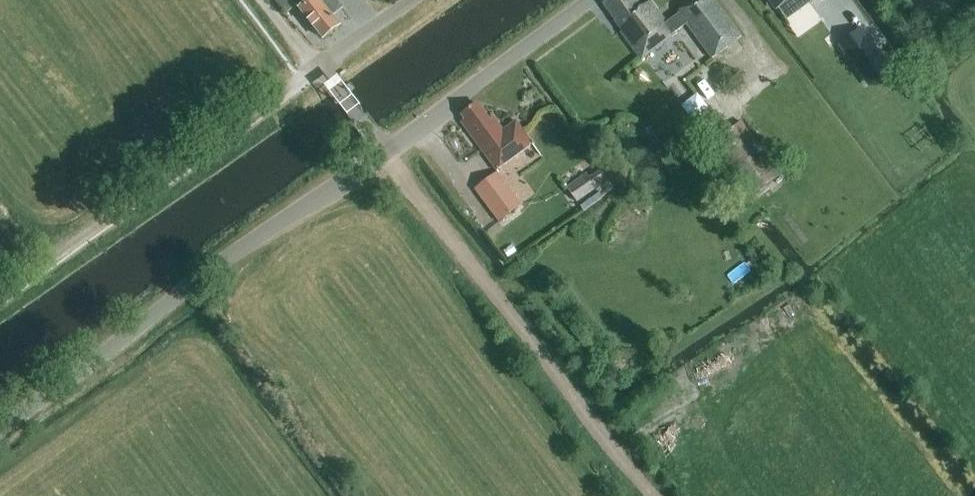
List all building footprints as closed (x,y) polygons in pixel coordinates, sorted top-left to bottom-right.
[(291,13),(304,2),(302,0),(281,0),(291,13)] [(300,10),(323,39),(339,26),(332,18),(344,9),(338,0),(313,0),(300,10)] [(636,0),(609,0),(603,4),(619,24),(616,26),(642,60),(675,35),(666,21),(650,1),(642,8),(636,0)] [(730,47),(728,45),(741,36),(713,0),(693,0),(677,12),(713,60),(730,47)] [(777,9),(777,8),(789,0),(771,0),(777,9)] [(869,88),(893,71),(861,28),(838,46),(869,88)] [(490,122),(477,104),(462,115),(466,120),(462,123),(497,171),(532,145),(516,122),(503,131),(494,119),(490,122)] [(752,199),(784,175),(741,121),(711,146),(752,199)] [(589,178),(587,173),(566,188),(583,211),(614,189),(601,170),(589,178)] [(498,222),(521,205),(499,173),(475,190),(498,222)]
